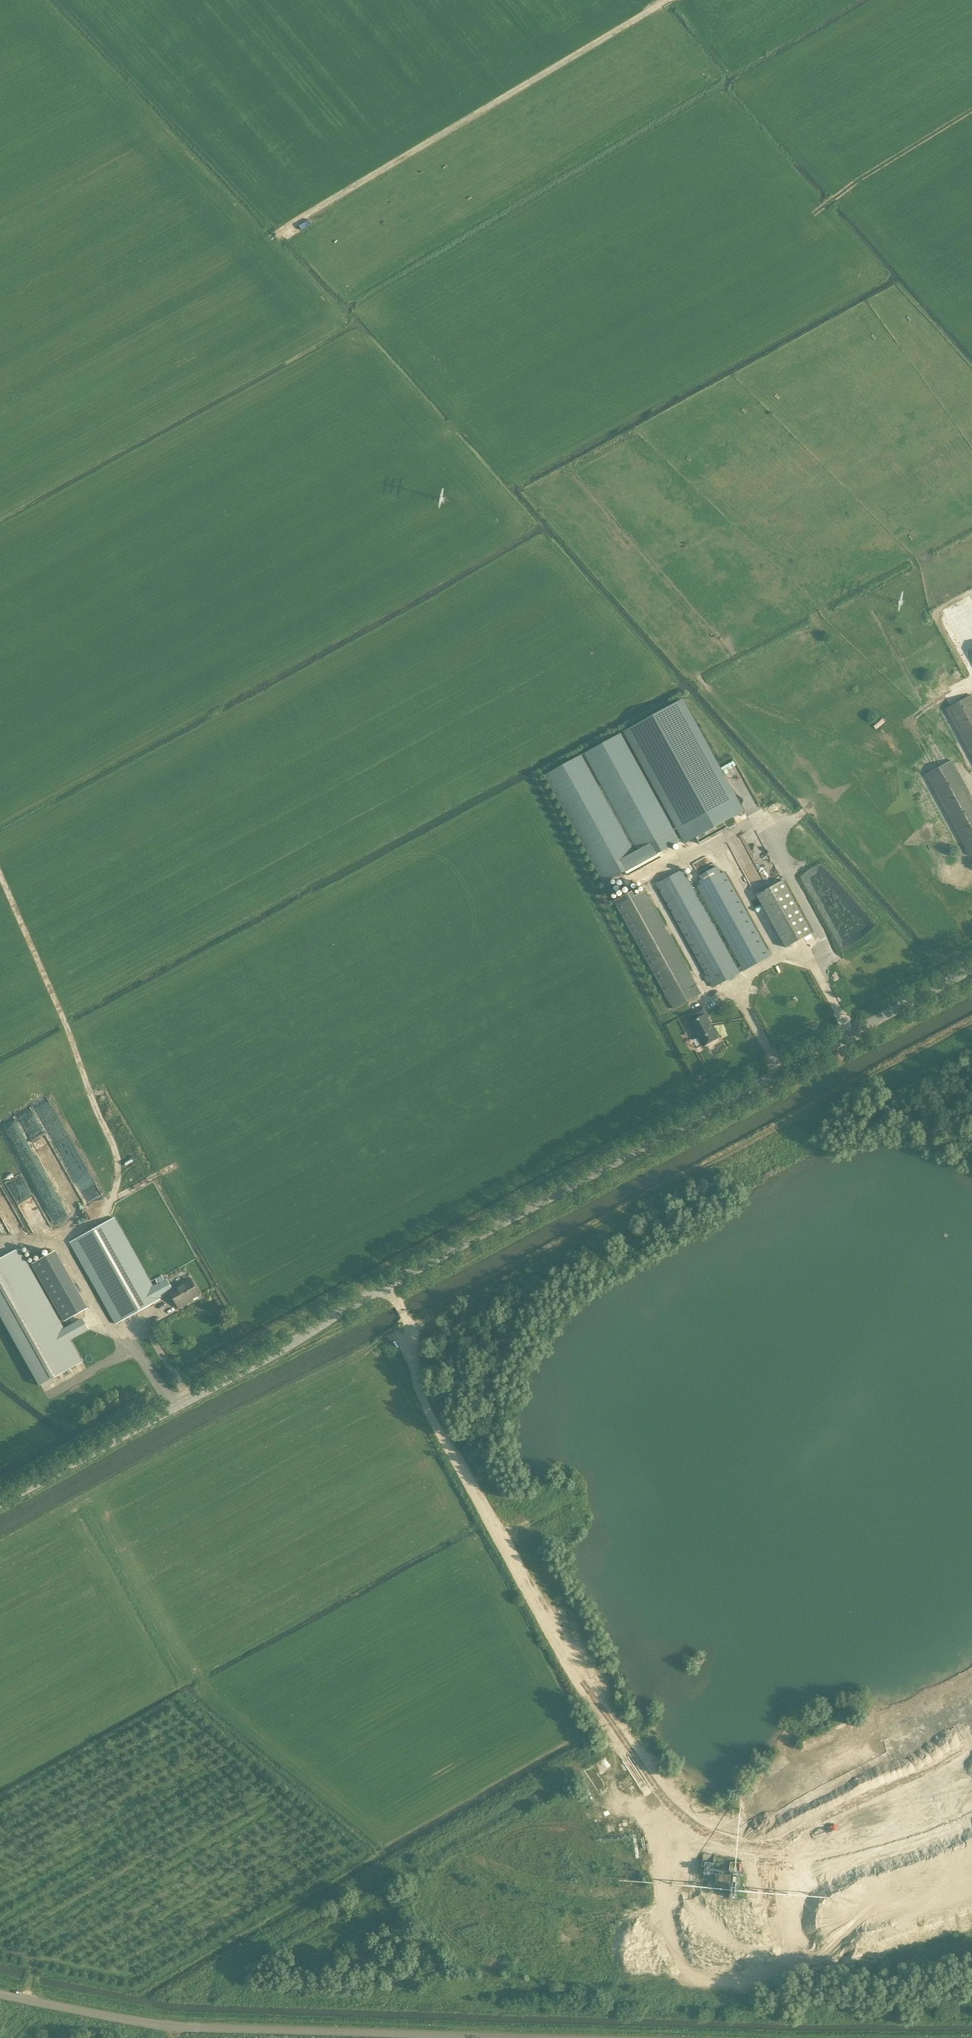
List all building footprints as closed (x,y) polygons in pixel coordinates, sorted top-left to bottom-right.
[(971,758),(971,695),(946,709),(971,758)] [(686,701),(628,731),(689,842),(706,832),(710,839),(733,826),(730,820),(748,811),(686,701)] [(655,861),(652,856),(675,843),(616,737),(541,778),(600,885),(623,872),(625,877),(655,861)] [(971,855),(971,796),(952,760),(926,774),(970,856),(971,855)] [(778,876),(763,851),(752,857),(767,883),(778,876)] [(713,988),(771,956),(725,871),(721,873),(717,866),(699,876),(701,880),(699,882),(700,885),(697,887),(740,966),(738,968),(683,869),(656,884),(706,975),(704,977),(707,982),(709,981),(713,988)] [(819,903),(856,936),(870,920),(844,897),(835,889),(836,888),(819,872),(812,880),(823,891),(816,899),(820,903),(819,903)] [(812,933),(783,880),(757,895),(786,947),(812,933)] [(673,1010),(701,995),(644,891),(616,906),(673,1010)] [(707,1018),(709,1017),(703,1007),(685,1017),(692,1028),(693,1028),(703,1046),(718,1038),(707,1018)] [(173,1289),(167,1278),(165,1279),(163,1275),(155,1279),(157,1283),(156,1284),(153,1277),(150,1279),(115,1217),(70,1242),(116,1324),(161,1299),(160,1298),(171,1292),(179,1308),(191,1301),(191,1300),(200,1296),(191,1278),(182,1283),(183,1284),(173,1289)] [(89,1329),(83,1318),(64,1329),(19,1248),(0,1258),(0,1314),(40,1386),(82,1362),(70,1340),(89,1329)] [(56,1250),(32,1264),(64,1321),(88,1308),(56,1250)] [(598,1791),(606,1786),(592,1765),(584,1771),(598,1791)]
